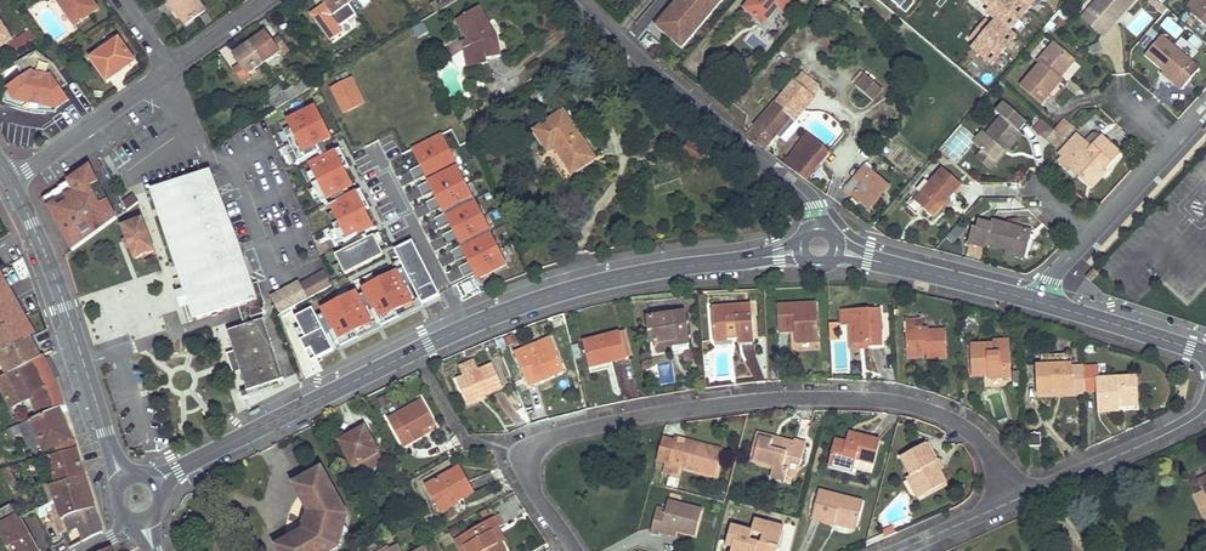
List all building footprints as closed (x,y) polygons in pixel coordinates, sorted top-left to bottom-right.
[(75,26),(98,9),(92,0),(91,0),(88,2),(87,0),(56,0),(75,26)] [(198,0),(168,0),(173,7),(176,5),(181,13),(179,15),(186,24),(205,11),(198,0)] [(346,0),(321,0),(324,5),(318,9),(328,24),(339,16),(342,21),(354,13),(348,3),(346,0)] [(679,18),(684,23),(678,30),(688,38),(700,24),(702,26),(724,0),(694,0),(679,18)] [(744,7),(763,24),(779,5),(786,12),(796,0),(751,0),(744,7)] [(904,10),(912,0),(891,0),(904,10)] [(1039,0),(994,0),(997,2),(963,46),(994,69),(1019,36),(1014,32),(1039,0)] [(1089,11),(1110,30),(1117,23),(1114,20),(1125,9),(1127,11),(1138,0),(1098,0),(1089,11)] [(1187,9),(1205,26),(1205,0),(1195,0),(1187,9)] [(479,5),(456,19),(468,36),(461,40),(464,47),(467,64),(487,60),(487,56),(500,54),(497,34),(479,5)] [(1114,20),(1117,23),(1127,11),(1125,9),(1114,20)] [(1110,30),(1089,11),(1082,17),(1104,37),(1110,30)] [(212,20),(207,13),(202,16),(207,24),(212,20)] [(1198,50),(1205,37),(1167,15),(1160,28),(1198,50)] [(11,39),(0,22),(0,47),(11,39)] [(702,26),(700,24),(688,38),(690,40),(702,26)] [(35,38),(31,31),(13,43),(18,49),(35,38)] [(266,35),(264,32),(256,38),(257,41),(266,35)] [(288,51),(278,37),(271,42),(266,35),(257,41),(256,38),(249,44),(263,63),(278,53),(280,57),(288,51)] [(1199,67),(1161,35),(1146,53),(1164,69),(1176,79),(1174,82),(1181,89),(1199,67)] [(135,62),(119,39),(91,58),(107,82),(117,74),(115,71),(124,65),(125,67),(135,62)] [(1089,46),(1093,55),(1103,51),(1099,42),(1089,46)] [(263,63),(249,44),(240,49),(242,52),(234,57),(239,64),(232,68),(242,83),(249,78),(247,74),(263,63)] [(1073,63),(1053,46),(1037,64),(1040,66),(1028,79),(1048,96),(1060,82),(1058,81),(1056,79),(1061,73),(1063,75),(1073,63)] [(53,63),(37,52),(16,65),(24,77),(6,89),(13,101),(26,104),(30,99),(33,101),(41,102),(45,102),(47,107),(56,109),(69,100),(60,87),(52,75),(58,70),(53,63)] [(1176,79),(1164,69),(1161,72),(1174,82),(1176,79)] [(66,83),(58,70),(52,75),(60,87),(66,83)] [(818,87),(801,73),(785,91),(802,106),(818,87)] [(880,87),(864,74),(855,86),(870,99),(880,87)] [(330,86),(342,114),(366,104),(354,76),(330,86)] [(307,77),(283,92),(289,101),(313,87),(307,77)] [(283,92),(278,86),(265,94),(275,110),(289,101),(283,92)] [(884,91),(880,87),(870,99),(874,102),(884,91)] [(56,113),(56,109),(47,107),(45,102),(41,102),(33,101),(30,99),(26,104),(13,101),(6,89),(4,104),(28,112),(56,113)] [(1027,122),(1005,102),(996,111),(1002,116),(986,133),(983,130),(973,143),(982,150),(994,161),(1006,147),(1009,150),(1024,134),(1020,131),(1027,122)] [(1026,120),(1033,112),(1024,104),(1017,112),(1026,120)] [(317,105),(284,119),(301,157),(334,143),(317,105)] [(594,157),(564,111),(536,130),(547,150),(557,143),(559,148),(558,150),(572,172),(594,157)] [(1072,122),(1066,117),(1054,131),(1060,135),(1067,127),(1071,123),(1072,122)] [(0,129),(0,130),(4,135),(10,131),(6,125),(0,129)] [(1072,131),(1067,127),(1060,135),(1052,144),(1056,148),(1072,131)] [(446,132),(414,146),(474,283),(506,269),(446,132)] [(1120,152),(1102,135),(1092,146),(1089,149),(1084,144),(1086,141),(1078,133),(1060,152),(1065,156),(1059,162),(1068,170),(1071,167),(1089,183),(1103,168),(1104,169),(1120,152)] [(785,164),(805,180),(829,152),(807,134),(805,136),(785,164)] [(691,140),(685,150),(702,160),(708,150),(691,140)] [(1009,150),(1006,147),(994,161),(982,150),(975,157),(991,170),(1009,150)] [(323,202),(354,190),(339,150),(308,162),(323,202)] [(52,193),(43,198),(73,252),(118,218),(89,164),(67,180),(68,181),(59,186),(60,187),(51,192),(52,193)] [(890,185),(866,164),(845,189),(869,210),(890,185)] [(1103,168),(1089,183),(1093,187),(1108,172),(1104,169),(1103,168)] [(252,284),(210,169),(155,187),(199,318),(238,305),(247,302),(252,317),(266,312),(264,305),(265,304),(263,297),(259,283),(252,284)] [(962,185),(943,169),(915,202),(933,218),(944,206),(949,199),(962,185)] [(199,318),(155,187),(150,188),(179,278),(174,279),(178,292),(176,293),(181,308),(183,308),(186,317),(192,315),(194,320),(199,318)] [(345,242),(375,229),(359,192),(328,205),(345,242)] [(139,202),(133,194),(123,201),(128,210),(139,202)] [(949,199),(944,206),(948,209),(953,203),(949,199)] [(155,250),(143,220),(123,227),(136,258),(155,250)] [(1034,232),(994,220),(992,224),(980,220),(979,227),(975,226),(971,243),(987,247),(988,243),(1008,250),(1026,255),(1034,232)] [(336,256),(346,275),(385,256),(375,236),(336,256)] [(394,250),(420,306),(440,297),(415,241),(394,250)] [(1026,255),(1008,250),(1007,254),(1025,259),(1026,255)] [(1094,268),(1086,276),(1092,281),(1099,273),(1094,268)] [(400,271),(362,288),(379,326),(400,317),(398,312),(415,305),(400,271)] [(325,272),(300,285),(308,299),(333,286),(325,272)] [(5,285),(0,288),(0,316),(17,307),(5,285)] [(372,313),(364,297),(327,316),(330,322),(335,332),(372,313)] [(252,317),(247,302),(238,305),(245,325),(253,323),(252,317)] [(816,303),(777,305),(779,329),(795,327),(795,332),(796,343),(819,341),(816,303)] [(749,304),(712,308),(715,335),(738,334),(738,340),(738,342),(740,342),(752,341),(754,341),(752,313),(749,313),(749,304)] [(17,307),(0,316),(0,341),(8,336),(11,342),(9,343),(11,348),(32,337),(17,307)] [(880,310),(843,311),(843,325),(849,324),(855,324),(856,343),(868,343),(869,346),(882,346),(880,310)] [(685,312),(647,317),(649,332),(653,331),(655,343),(657,354),(673,351),(672,344),(676,344),(676,345),(689,343),(685,312)] [(246,369),(253,389),(283,379),(276,357),(274,352),(263,319),(253,323),(245,325),(233,329),(239,349),(235,351),(233,352),(236,362),(238,361),(241,371),(246,369)] [(921,319),(906,319),(908,355),(925,354),(925,358),(947,357),(945,330),(926,331),(925,327),(921,327),(921,319)] [(335,332),(330,322),(299,339),(313,367),(324,361),(325,364),(336,359),(343,372),(352,367),(335,332)] [(855,324),(849,324),(850,348),(869,348),(869,346),(868,343),(856,343),(855,324)] [(233,329),(228,331),(235,351),(239,349),(233,329)] [(599,365),(609,362),(609,363),(626,359),(623,347),(628,346),(625,332),(584,342),(591,369),(600,367),(599,365)] [(738,334),(715,335),(715,342),(738,340),(738,334)] [(32,337),(11,348),(0,353),(0,360),(8,374),(42,357),(32,337)] [(551,339),(524,351),(526,357),(517,360),(526,381),(548,372),(550,378),(565,371),(551,339)] [(993,343),(971,344),(972,370),(988,369),(988,375),(989,378),(1011,378),(1010,346),(994,347),(993,343)] [(628,346),(623,347),(626,359),(632,358),(628,346)] [(524,351),(514,354),(517,360),(526,357),(524,351)] [(233,352),(228,353),(234,373),(241,371),(238,361),(236,362),(233,352)] [(63,406),(56,381),(44,356),(42,357),(8,374),(0,378),(0,384),(12,408),(31,398),(39,416),(59,408),(63,406)] [(325,364),(324,361),(313,367),(314,370),(325,364)] [(1072,363),(1036,365),(1038,395),(1052,395),(1052,389),(1063,388),(1073,388),(1072,363)] [(492,365),(457,380),(468,406),(487,398),(486,395),(502,388),(492,365)] [(241,371),(247,391),(253,389),(246,369),(241,371)] [(548,372),(526,381),(528,387),(550,378),(548,372)] [(1137,376),(1097,378),(1099,411),(1120,410),(1120,406),(1120,401),(1138,400),(1137,376)] [(422,401),(388,419),(403,447),(411,442),(412,443),(426,435),(424,430),(428,428),(435,423),(422,401)] [(76,449),(59,408),(39,416),(33,419),(48,456),(76,449)] [(22,432),(19,425),(11,429),(14,436),(22,432)] [(356,473),(382,460),(364,427),(354,432),(356,436),(340,444),(356,473)] [(354,432),(338,441),(340,444),(356,436),(354,432)] [(794,442),(757,433),(756,435),(793,445),(794,442)] [(880,441),(854,433),(852,443),(847,442),(836,439),(829,464),(853,471),(856,458),(874,463),(880,441)] [(1040,434),(1030,434),(1031,446),(1041,446),(1040,434)] [(806,442),(795,440),(794,442),(793,445),(756,435),(750,459),(774,466),(773,470),(771,477),(784,481),(788,469),(783,468),(785,459),(801,464),(806,442)] [(662,443),(657,461),(668,464),(716,477),(722,454),(704,449),(705,446),(685,441),(684,446),(674,444),(673,446),(662,443)] [(927,443),(902,456),(914,475),(924,494),(947,483),(940,470),(936,462),(936,461),(927,443)] [(81,464),(76,449),(48,456),(55,480),(65,477),(63,473),(66,472),(65,469),(81,464)] [(774,466),(750,459),(749,463),(773,470),(774,466)] [(944,468),(940,459),(936,461),(936,462),(940,470),(944,468)] [(85,476),(81,464),(65,469),(66,472),(63,473),(65,477),(66,481),(85,476)] [(461,467),(426,487),(438,509),(456,499),(457,501),(474,491),(461,467)] [(348,516),(322,470),(295,486),(308,510),(304,522),(301,534),(278,547),(280,550),(335,550),(339,549),(341,543),(337,535),(340,526),(347,521),(348,516)] [(912,476),(908,478),(918,497),(924,494),(914,475),(912,476)] [(90,492),(85,476),(66,481),(65,477),(55,480),(57,484),(48,487),(53,503),(90,492)] [(863,502),(819,490),(813,518),(835,523),(836,519),(857,525),(863,502)] [(95,508),(90,492),(53,503),(35,509),(41,521),(57,516),(59,520),(63,519),(95,508)] [(456,499),(438,509),(441,513),(459,503),(457,501),(456,499)] [(703,511),(669,501),(666,510),(658,508),(651,533),(659,535),(659,533),(661,527),(677,531),(696,536),(703,511)] [(11,504),(0,510),(0,525),(17,515),(11,504)] [(103,532),(95,508),(63,519),(66,531),(78,528),(82,541),(103,532)] [(18,514),(17,515),(0,525),(0,536),(8,550),(39,550),(18,514)] [(461,537),(469,550),(505,550),(500,542),(498,543),(491,531),(503,524),(499,515),(461,537)] [(66,531),(63,519),(59,520),(57,521),(62,533),(66,531)] [(857,525),(836,519),(835,523),(856,529),(857,525)] [(341,543),(347,521),(340,526),(337,535),(341,543)] [(755,521),(752,532),(732,526),(726,546),(733,547),(732,550),(778,550),(779,547),(774,545),(778,526),(755,521)] [(677,531),(661,527),(659,533),(676,537),(677,531)] [(455,540),(461,550),(469,550),(461,537),(455,540)]
